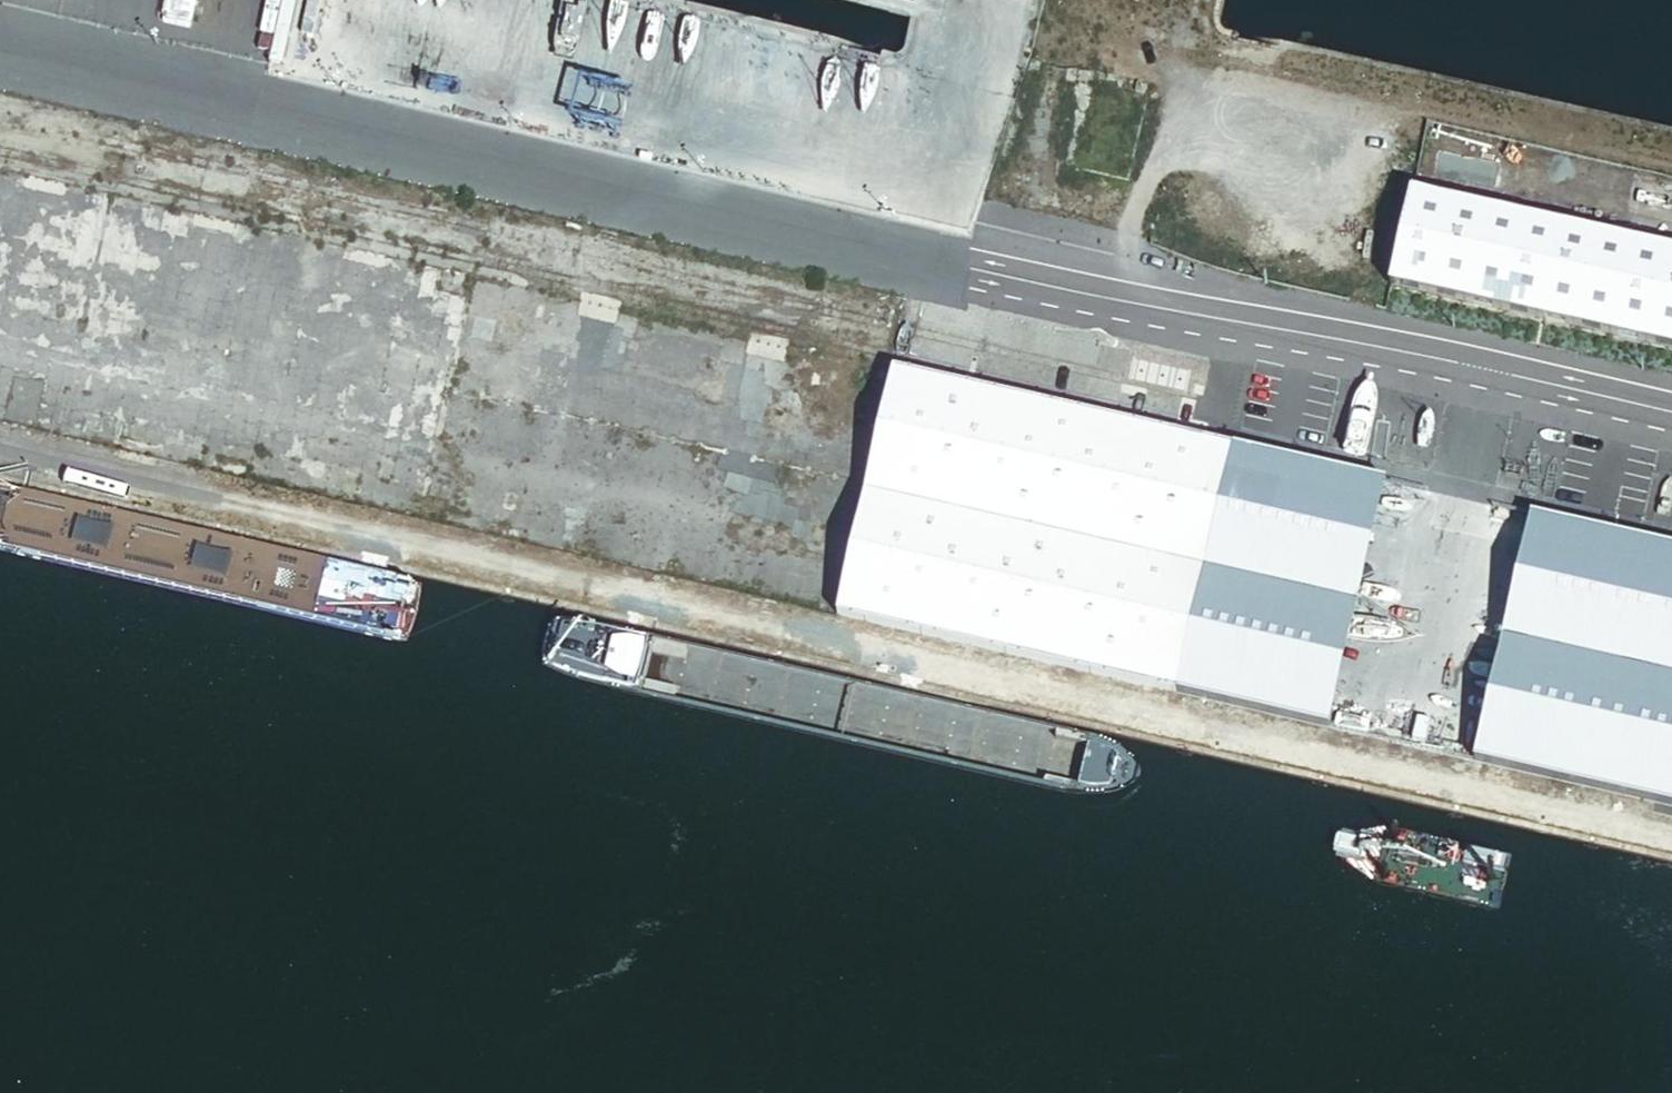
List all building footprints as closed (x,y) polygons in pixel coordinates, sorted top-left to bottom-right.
[(1405,183),(1384,279),(1671,342),(1671,241),(1405,183)] [(1384,474),(893,364),(836,617),(1327,727),(1384,474)] [(1528,512),(1473,757),(1671,800),(1671,544),(1528,512)]
